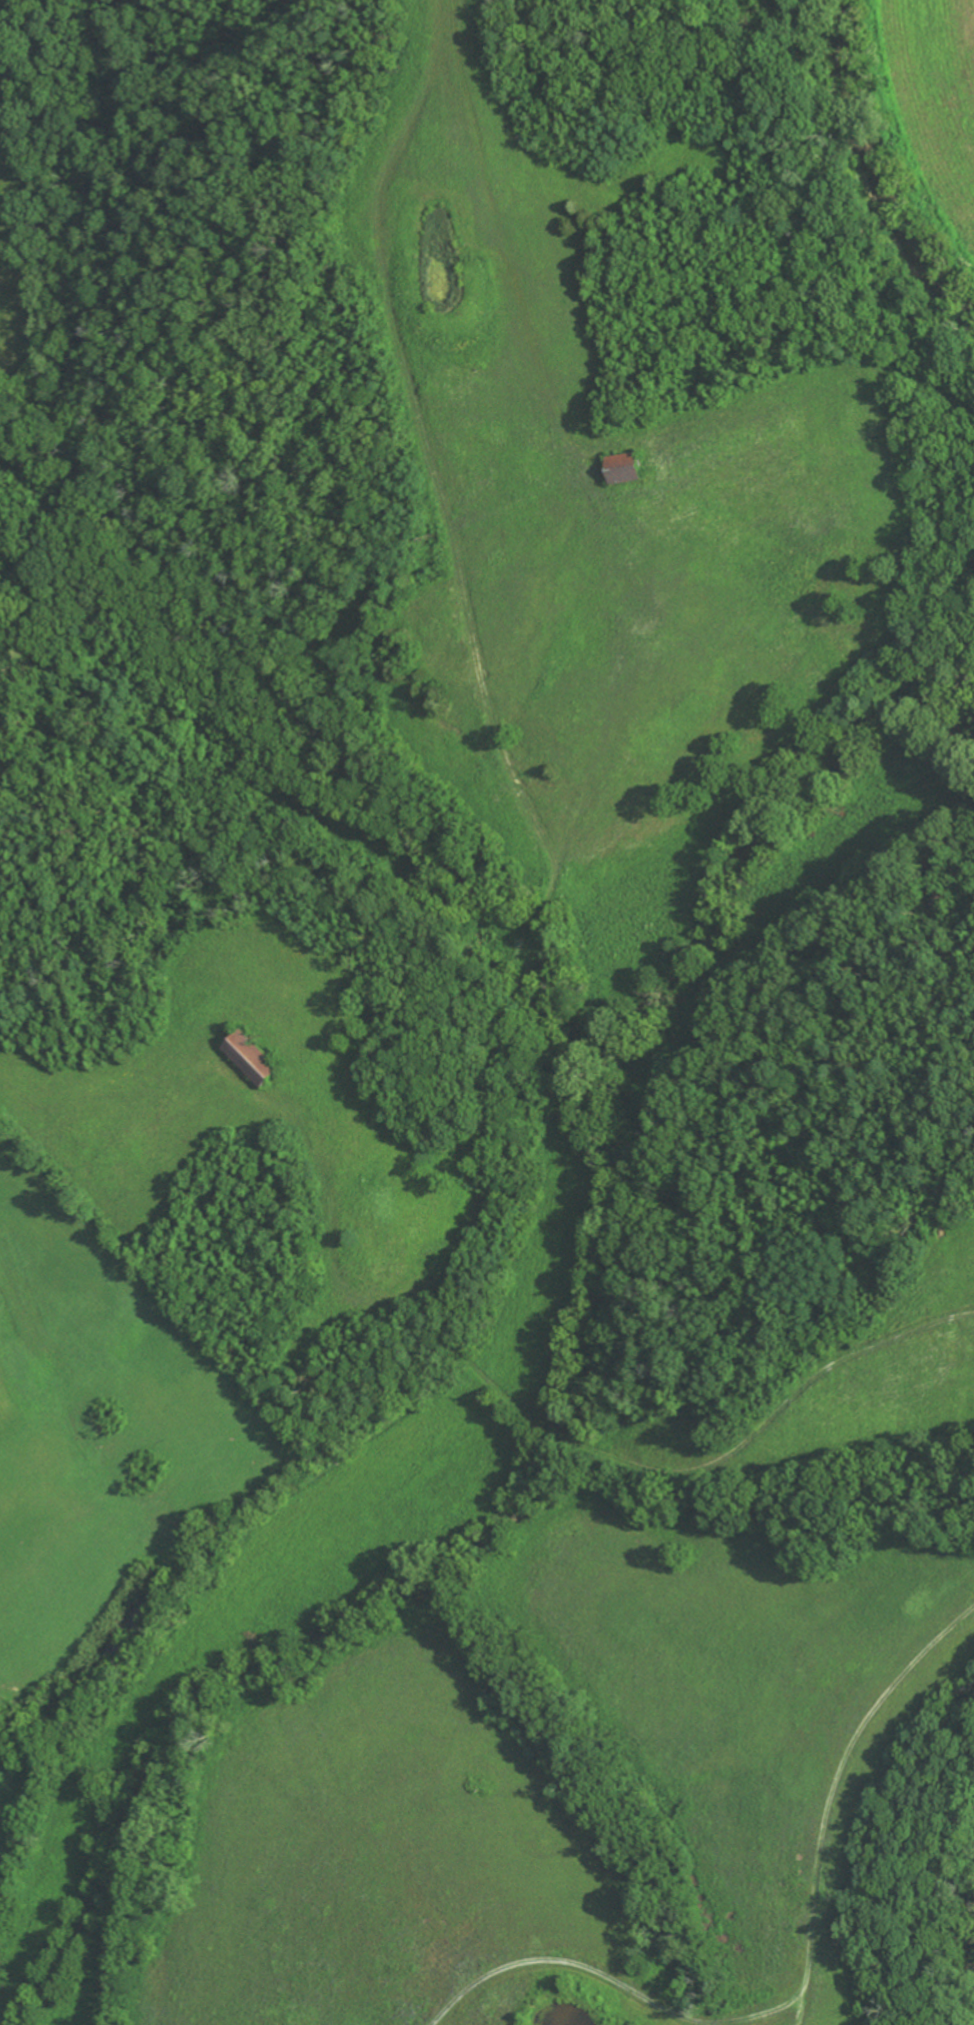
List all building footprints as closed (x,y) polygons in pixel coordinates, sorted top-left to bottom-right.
[(653,479),(649,451),(614,455),(618,484),(653,479)] [(291,1068),(249,1030),(229,1051),(271,1090),(291,1068)]
